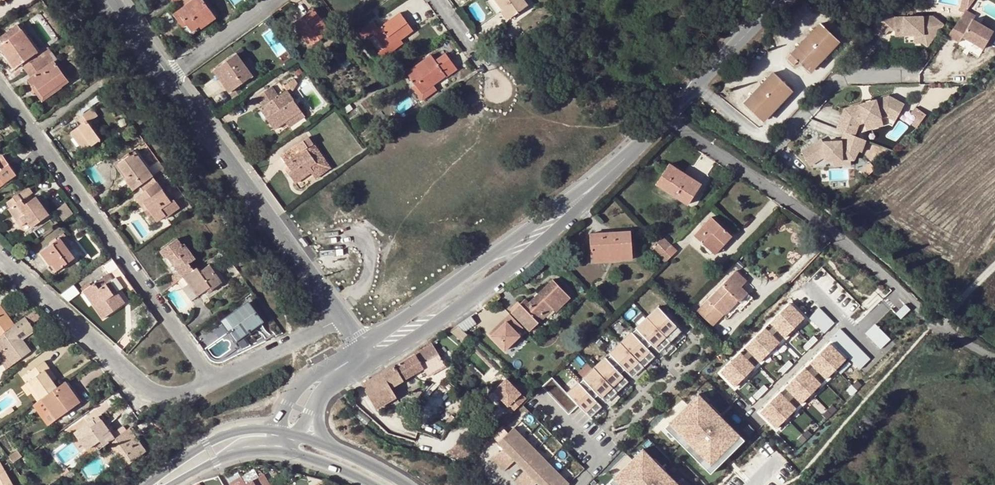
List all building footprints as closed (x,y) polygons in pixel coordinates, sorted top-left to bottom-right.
[(193,1),(179,11),(173,15),(179,23),(184,21),(186,24),(192,32),(199,28),(201,29),(215,19),(201,0),(195,0),(193,1)] [(192,0),(179,0),(174,4),(179,11),(193,1),(192,0)] [(493,0),(490,0),(487,3),(492,10),(498,6),(493,0)] [(498,6),(508,19),(527,6),(522,0),(493,0),(498,6)] [(966,12),(975,0),(963,0),(961,11),(966,12)] [(313,10),(293,24),(309,47),(329,33),(313,10)] [(887,12),(874,25),(885,35),(889,31),(895,31),(899,31),(900,36),(914,35),(924,35),(932,40),(943,24),(932,16),(894,18),(887,12)] [(363,39),(371,34),(374,32),(377,35),(375,37),(384,49),(398,39),(400,40),(411,31),(399,14),(378,29),(373,22),(359,32),(363,39)] [(984,48),(994,31),(973,19),(970,25),(960,20),(948,35),(960,41),(963,36),(984,48)] [(833,47),(831,45),(836,38),(820,23),(814,30),(817,33),(801,49),(798,47),(792,54),(792,55),(788,59),(794,65),(799,61),(807,69),(814,62),(817,65),(833,47)] [(25,71),(51,53),(48,48),(39,54),(18,25),(0,38),(0,40),(3,44),(0,47),(0,49),(15,70),(21,66),(25,71)] [(814,30),(798,47),(801,49),(817,33),(814,30)] [(924,35),(914,35),(914,43),(922,42),(927,46),(932,40),(924,35)] [(839,41),(836,38),(831,45),(833,47),(839,41)] [(403,45),(400,40),(398,39),(384,49),(378,54),(382,59),(403,45)] [(962,39),(960,42),(980,53),(982,49),(962,39)] [(51,53),(25,71),(30,78),(27,81),(32,88),(35,86),(44,98),(59,87),(61,88),(68,84),(54,63),(57,61),(51,53)] [(406,73),(416,86),(419,83),(424,91),(445,77),(446,78),(456,71),(445,54),(435,62),(431,56),(406,73)] [(213,71),(218,78),(223,75),(233,90),(252,77),(236,55),(223,64),(217,68),(213,71)] [(215,64),(217,68),(223,64),(220,60),(215,64)] [(810,72),(817,65),(814,62),(807,69),(810,72)] [(770,82),(755,99),(751,96),(744,104),(761,119),(767,112),(770,115),(786,97),(783,94),(790,88),(774,73),(767,80),(770,82)] [(223,75),(218,78),(229,93),(233,90),(223,75)] [(767,80),(751,96),(755,99),(770,82),(767,80)] [(419,83),(416,86),(421,93),(424,91),(419,83)] [(35,86),(32,88),(42,102),(61,88),(59,87),(44,98),(35,86)] [(257,99),(263,108),(270,117),(267,120),(274,130),(286,122),(300,112),(286,92),(278,97),(272,88),(257,99)] [(793,90),(790,88),(783,94),(786,97),(793,90)] [(897,120),(905,103),(890,96),(845,108),(838,128),(855,134),(860,123),(865,121),(882,117),(888,115),(897,120)] [(270,117),(263,108),(260,109),(267,120),(270,117)] [(91,109),(78,119),(81,124),(69,133),(81,150),(89,145),(91,147),(99,141),(87,124),(97,117),(91,109)] [(304,118),(300,112),(286,122),(289,128),(304,118)] [(764,121),(770,115),(767,112),(761,119),(764,121)] [(884,124),(882,117),(865,121),(867,128),(884,124)] [(921,122),(917,119),(912,124),(916,128),(921,122)] [(855,134),(846,131),(842,140),(824,141),(824,143),(817,148),(814,143),(802,151),(811,165),(825,156),(826,161),(834,160),(844,160),(843,156),(852,155),(852,159),(855,159),(860,150),(863,151),(868,139),(861,137),(855,134)] [(824,140),(824,136),(814,143),(817,148),(824,143),(824,141),(824,140)] [(281,157),(292,172),(293,174),(291,176),(296,184),(311,174),(313,172),(310,169),(317,164),(306,149),(313,144),(308,138),(281,157)] [(330,168),(313,144),(306,149),(317,164),(310,169),(313,172),(311,174),(315,179),(330,168)] [(117,165),(126,177),(128,181),(126,182),(132,191),(139,186),(143,192),(135,199),(140,206),(144,204),(148,210),(157,223),(164,218),(175,210),(134,153),(117,165)] [(843,156),(844,160),(834,160),(835,166),(852,165),(852,159),(852,155),(843,156)] [(0,158),(0,187),(16,175),(2,156),(0,158)] [(688,176),(669,164),(656,184),(688,204),(699,186),(686,178),(688,176)] [(701,184),(688,176),(686,178),(699,186),(701,184)] [(26,205),(22,200),(18,194),(6,202),(10,208),(8,210),(20,227),(27,222),(31,228),(49,215),(35,197),(29,202),(26,205)] [(73,213),(66,203),(55,210),(63,221),(73,213)] [(694,236),(711,251),(720,241),(724,244),(732,236),(711,217),(694,236)] [(592,258),(610,257),(610,254),(632,252),(630,231),(590,233),(592,258)] [(671,244),(659,233),(653,239),(658,244),(665,251),(671,244)] [(60,239),(40,253),(50,267),(52,266),(56,271),(74,258),(60,239)] [(181,269),(177,272),(167,279),(172,286),(183,278),(192,271),(188,264),(195,260),(184,245),(182,246),(177,240),(159,252),(164,259),(166,258),(171,264),(175,261),(181,269)] [(715,254),(724,244),(720,241),(711,251),(715,254)] [(658,244),(652,249),(660,256),(665,251),(658,244)] [(671,257),(677,251),(671,244),(665,251),(671,257)] [(665,251),(660,256),(666,263),(671,257),(665,251)] [(610,254),(610,257),(611,261),(632,259),(632,252),(610,254)] [(50,267),(40,253),(38,254),(52,274),(56,271),(52,266),(50,267)] [(106,275),(83,292),(102,319),(123,303),(108,282),(112,280),(108,274),(116,267),(111,259),(101,267),(106,275)] [(171,264),(177,272),(181,269),(175,261),(171,264)] [(192,271),(183,278),(187,285),(181,289),(190,301),(210,287),(211,290),(221,282),(210,266),(200,273),(196,268),(192,271)] [(712,326),(739,299),(740,301),(748,293),(741,287),(747,281),(736,271),(698,311),(712,326)] [(526,299),(521,304),(513,312),(530,330),(553,309),(556,312),(570,298),(553,280),(529,302),(526,299)] [(510,309),(513,312),(521,304),(518,301),(510,309)] [(248,304),(222,322),(229,332),(221,338),(230,349),(238,344),(236,341),(261,323),(248,304)] [(790,304),(780,314),(795,328),(805,318),(790,304)] [(905,304),(896,313),(901,318),(910,309),(905,304)] [(13,326),(0,308),(0,335),(13,326)] [(680,333),(657,309),(646,320),(665,340),(668,344),(680,333)] [(814,324),(824,314),(819,309),(809,318),(814,324)] [(524,328),(510,314),(505,320),(507,322),(504,324),(492,336),(506,350),(521,336),(518,333),(524,328)] [(780,314),(770,324),(784,338),(795,328),(780,314)] [(819,329),(829,319),(824,314),(814,324),(817,326),(819,329)] [(457,325),(465,331),(476,324),(471,316),(457,325)] [(13,326),(0,335),(0,347),(13,364),(19,359),(25,355),(29,352),(21,340),(33,331),(23,318),(13,326)] [(824,334),(834,324),(829,319),(819,329),(824,334)] [(507,322),(505,320),(490,334),(492,336),(504,324),(507,322)] [(665,340),(646,320),(635,330),(636,331),(650,347),(657,354),(668,344),(665,340)] [(460,341),(466,333),(465,331),(457,325),(442,336),(448,344),(456,338),(460,341)] [(880,330),(875,325),(865,335),(870,340),(880,330)] [(765,328),(755,338),(770,353),(780,343),(765,328)] [(835,345),(845,335),(840,330),(830,340),(835,345)] [(885,335),(880,330),(870,340),(875,345),(885,335)] [(636,331),(632,335),(646,350),(650,347),(636,331)] [(632,335),(631,334),(620,345),(638,365),(642,369),(653,358),(646,350),(632,335)] [(835,345),(840,350),(850,340),(845,335),(835,345)] [(890,340),(885,335),(875,345),(880,350),(890,340)] [(807,341),(812,346),(817,341),(813,336),(807,341)] [(755,338),(745,348),(759,363),(770,353),(755,338)] [(845,355),(855,345),(850,340),(840,350),(845,355)] [(807,341),(802,347),(806,351),(812,346),(807,341)] [(362,384),(374,405),(384,399),(381,394),(390,388),(423,369),(428,377),(446,366),(432,343),(362,384)] [(830,344),(820,354),(836,370),(846,360),(830,344)] [(638,365),(620,345),(608,355),(611,358),(624,372),(631,379),(642,369),(638,365)] [(850,360),(860,350),(855,345),(845,355),(850,360)] [(855,365),(865,355),(860,350),(850,360),(855,365)] [(740,353),(730,363),(745,377),(755,367),(740,353)] [(836,370),(820,354),(810,364),(826,380),(836,370)] [(25,355),(19,359),(22,363),(28,359),(25,355)] [(860,370),(870,360),(865,355),(855,365),(860,370)] [(611,358),(606,361),(620,375),(624,372),(611,358)] [(604,359),(593,370),(612,390),(616,394),(627,383),(620,375),(606,361),(604,359)] [(788,361),(782,366),(787,371),(792,365),(788,361)] [(32,379),(28,382),(41,399),(57,388),(53,382),(45,371),(48,369),(44,363),(29,374),(32,379)] [(735,387),(745,377),(730,363),(720,373),(735,387)] [(781,376),(787,371),(782,366),(777,371),(781,376)] [(821,385),(805,368),(795,378),(811,395),(821,385)] [(56,380),(48,369),(45,371),(53,382),(56,380)] [(612,390),(593,370),(582,381),(584,382),(597,397),(604,404),(616,394),(612,390)] [(801,405),(811,395),(795,378),(785,388),(801,405)] [(527,400),(507,379),(495,392),(515,412),(527,400)] [(551,379),(541,389),(568,417),(578,408),(589,420),(600,408),(593,400),(580,386),(578,384),(566,395),(551,379)] [(41,399),(28,382),(25,384),(38,402),(41,399)] [(57,388),(41,399),(55,419),(77,403),(71,395),(73,394),(65,382),(57,388)] [(584,382),(580,386),(593,400),(597,397),(584,382)] [(856,382),(852,387),(856,391),(861,386),(856,382)] [(758,390),(762,395),(768,390),(763,385),(758,390)] [(852,395),(856,391),(852,387),(847,391),(852,395)] [(390,388),(381,394),(384,399),(386,403),(395,397),(390,388)] [(752,396),(757,400),(762,395),(758,390),(752,396)] [(780,393),(770,403),(786,419),(796,409),(780,393)] [(71,395),(77,403),(79,402),(73,394),(71,395)] [(740,436),(700,394),(666,428),(707,469),(740,436)] [(377,409),(386,403),(384,399),(374,405),(377,409)] [(770,403),(760,413),(776,429),(786,419),(770,403)] [(832,407),(827,411),(831,416),(836,411),(832,407)] [(68,425),(74,434),(93,419),(98,416),(92,408),(68,425)] [(827,420),(831,416),(827,411),(822,416),(827,420)] [(93,419),(74,434),(86,450),(99,441),(104,447),(111,441),(126,431),(116,419),(105,426),(100,419),(96,423),(93,419)] [(526,472),(542,457),(536,451),(525,439),(515,428),(499,443),(504,449),(493,460),(504,471),(514,460),(526,472)] [(126,431),(111,441),(128,464),(145,452),(129,429),(126,431)] [(802,436),(806,440),(811,435),(807,431),(802,436)] [(740,436),(707,469),(711,473),(745,440),(740,436)] [(797,440),(802,445),(806,440),(802,436),(797,440)] [(59,454),(67,460),(72,455),(64,448),(59,454)] [(644,449),(610,482),(612,484),(679,484),(644,449)] [(547,462),(542,457),(526,472),(514,482),(517,484),(534,484),(536,483),(538,484),(568,484),(558,474),(547,462)] [(4,471),(0,473),(0,484),(11,484),(4,471)] [(265,475),(254,481),(253,480),(246,484),(244,484),(271,484),(265,475)] [(246,484),(241,477),(230,483),(231,484),(244,484),(246,484)]
